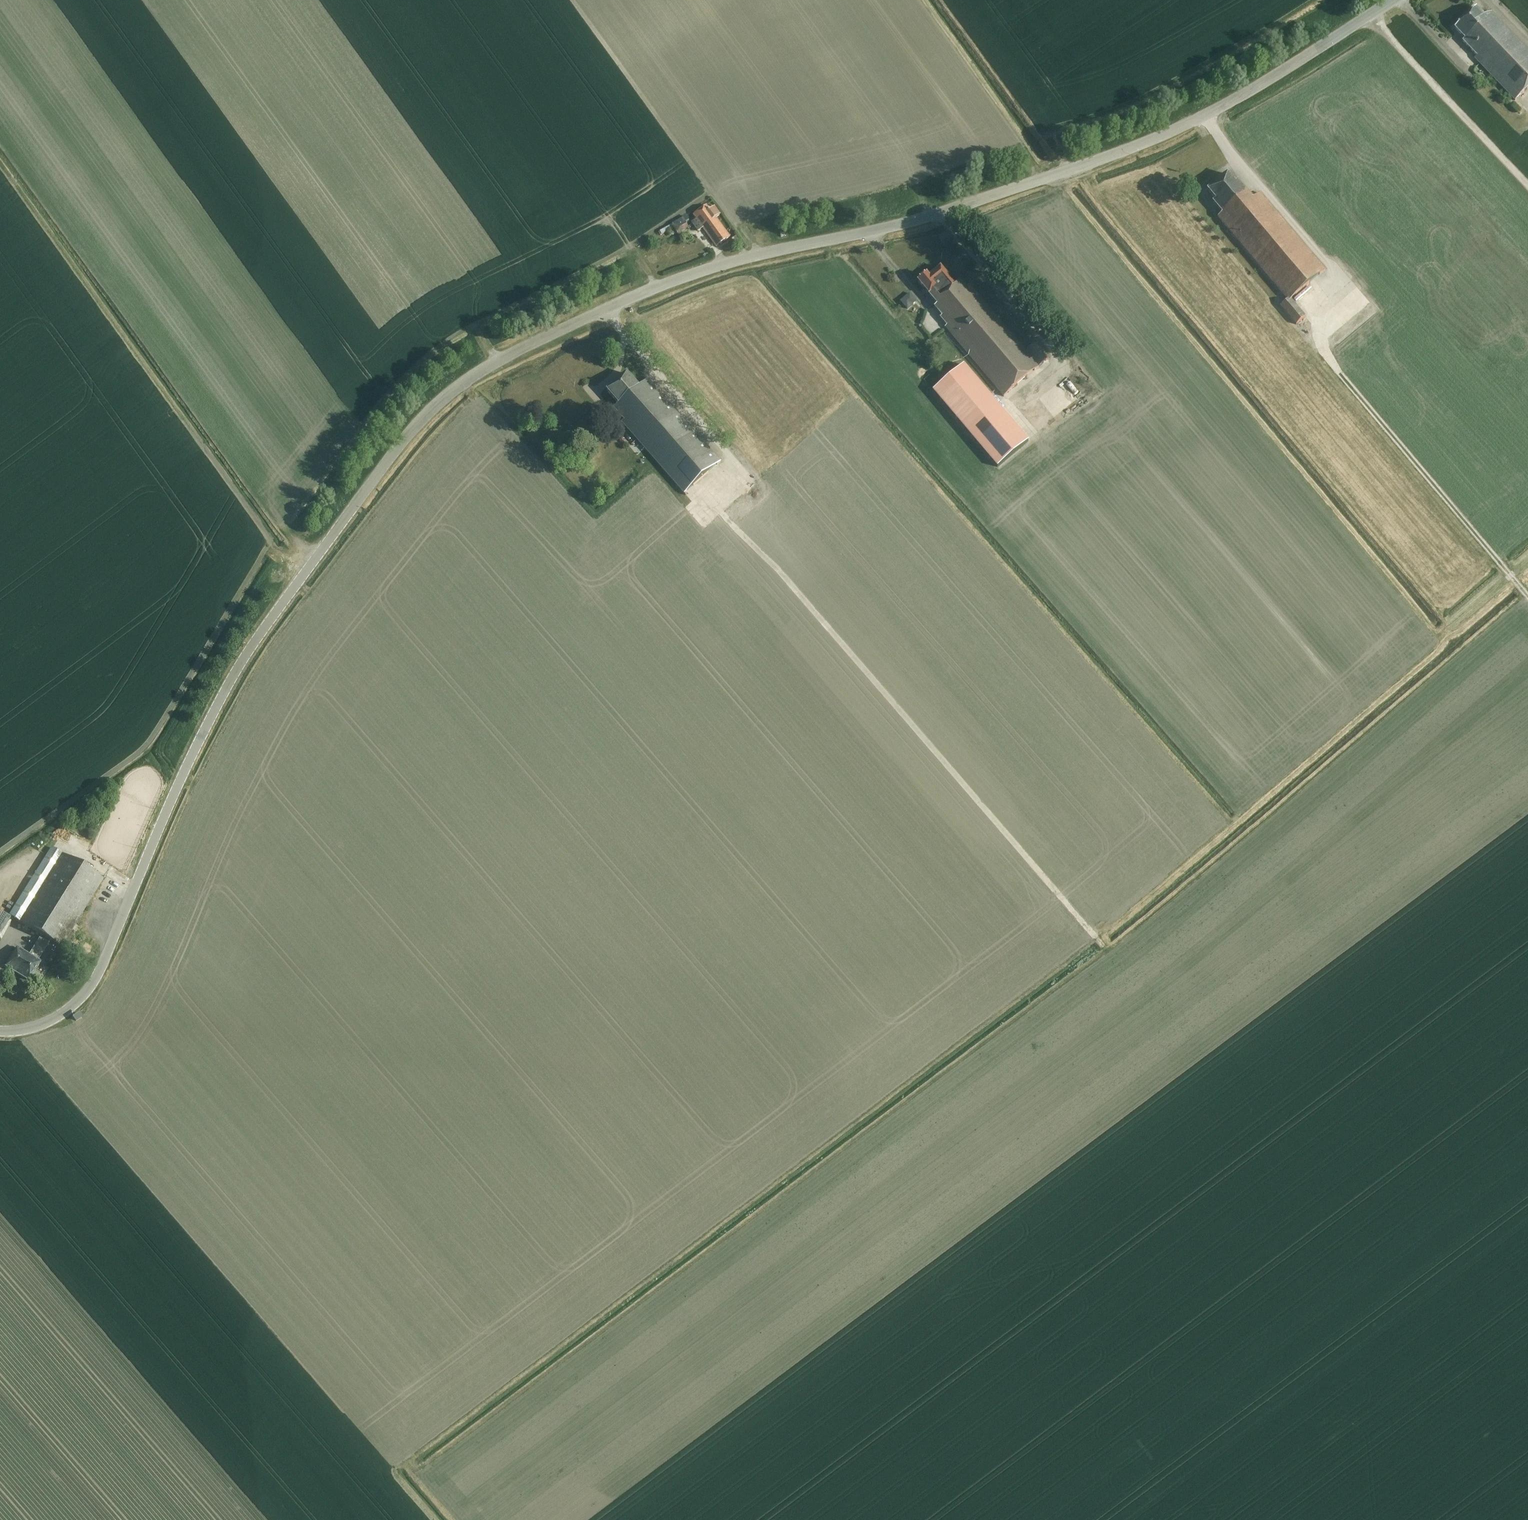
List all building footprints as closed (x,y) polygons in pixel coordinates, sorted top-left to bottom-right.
[(1527,88),(1527,51),(1491,13),(1483,14),(1476,7),(1454,28),(1465,39),(1463,40),(1477,55),(1474,58),(1515,101),(1527,88)] [(1297,324),(1306,316),(1292,299),(1325,270),(1260,192),(1253,198),(1238,181),(1236,184),(1227,174),(1208,190),(1216,200),(1214,202),(1222,212),(1218,216),(1288,299),(1281,305),(1297,324)] [(715,206),(710,210),(707,205),(694,215),(697,219),(692,223),(699,231),(703,228),(717,247),(731,237),(717,217),(721,214),(715,206)] [(675,227),(678,234),(689,227),(683,218),(660,231),(662,235),(675,227)] [(1005,397),(1049,359),(1035,344),(1026,352),(969,284),(967,286),(960,281),(955,286),(947,277),(948,277),(941,269),(930,278),(929,276),(924,275),(919,279),(920,283),(938,304),(935,306),(943,315),(941,317),(948,325),(945,327),(1005,397)] [(900,302),(907,310),(917,301),(910,293),(900,302)] [(934,391),(999,467),(1029,442),(965,365),(934,391)] [(647,379),(637,387),(625,374),(606,391),(618,405),(614,408),(624,420),(622,423),(670,478),(663,484),(671,493),(669,495),(682,509),(691,501),(684,493),(720,462),(647,379)] [(21,922),(63,853),(52,846),(10,915),(21,922)] [(104,878),(63,853),(21,922),(42,935),(30,954),(18,947),(6,966),(30,981),(41,963),(39,961),(52,941),(62,947),(104,878)] [(75,1021),(82,1016),(79,1011),(72,1016),(75,1021)]
